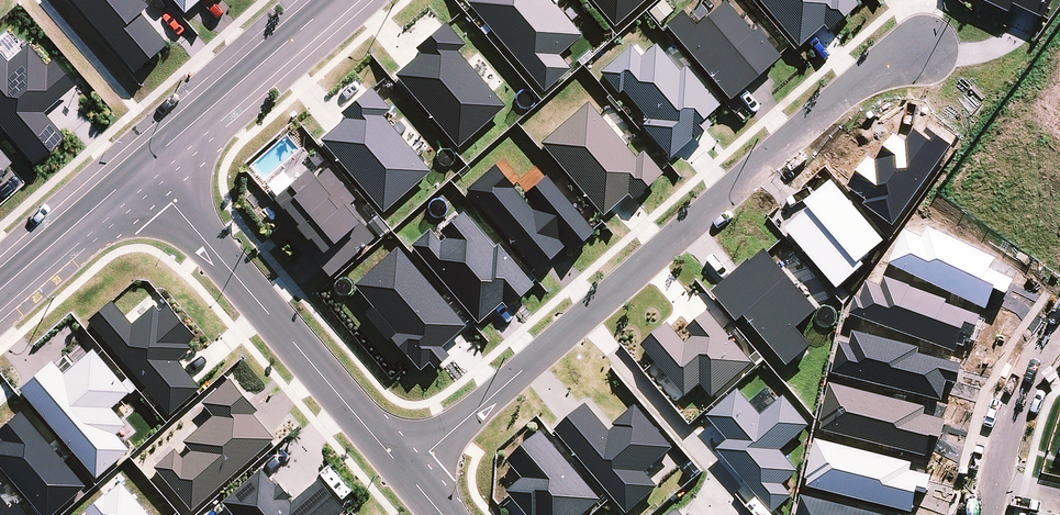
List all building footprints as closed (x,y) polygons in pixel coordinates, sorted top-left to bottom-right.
[(136,75),(169,47),(142,15),(150,8),(143,0),(72,0),(136,75)] [(186,16),(205,0),(172,0),(186,16)] [(571,71),(559,57),(582,37),(550,0),(472,0),(466,5),(542,95),(571,71)] [(647,0),(589,0),(614,29),(647,0)] [(798,48),(823,27),(827,31),(858,5),(853,0),(757,0),(798,48)] [(1011,16),(1015,8),(1044,22),(1055,0),(977,0),(977,1),(1011,16)] [(681,10),(663,25),(729,102),(780,58),(757,31),(753,35),(724,2),(695,26),(681,10)] [(458,150),(506,108),(458,54),(466,47),(446,25),(415,51),(420,56),(395,78),(458,150)] [(31,163),(63,137),(42,112),(74,85),(52,59),(45,65),(26,44),(5,61),(0,54),(0,127),(31,163)] [(647,120),(640,126),(669,159),(693,138),(695,140),(712,125),(706,120),(720,106),(717,104),(685,67),(679,72),(655,44),(640,57),(630,46),(599,73),(617,95),(622,92),(647,120)] [(346,120),(320,142),(383,214),(431,173),(383,117),(391,111),(372,91),(370,89),(341,115),(346,120)] [(540,145),(603,217),(628,196),(632,201),(662,175),(660,172),(642,153),(635,159),(587,104),(540,145)] [(953,141),(930,124),(926,129),(917,124),(909,137),(897,130),(881,155),(879,155),(878,157),(873,153),(851,183),(870,196),(865,200),(896,222),(953,141)] [(10,162),(0,151),(0,171),(10,162)] [(494,167),(466,191),(536,273),(565,248),(572,253),(594,233),(593,231),(546,177),(523,196),(534,210),(532,212),(494,167)] [(329,279),(374,240),(346,209),(355,201),(328,169),(316,180),(309,171),(273,201),(299,230),(296,232),(308,246),(302,251),(329,279)] [(789,222),(841,283),(869,259),(865,254),(889,235),(834,173),(810,194),(816,201),(789,222)] [(429,223),(410,239),(477,317),(501,296),(506,302),(532,279),(497,239),(494,242),(462,205),(438,226),(443,233),(440,235),(429,223)] [(1012,286),(1017,275),(993,264),(998,253),(931,221),(926,233),(907,225),(891,259),(989,305),(1000,282),(1012,286)] [(396,327),(390,331),(420,364),(428,356),(434,362),(449,349),(441,341),(466,320),(398,241),(353,279),(396,327)] [(739,316),(745,311),(788,360),(813,339),(798,322),(820,303),(771,246),(767,242),(714,286),(739,316)] [(977,331),(984,311),(949,298),(950,295),(888,271),(884,282),(869,276),(864,294),(858,293),(852,310),(959,347),(966,328),(977,331)] [(110,295),(88,314),(170,409),(201,382),(177,355),(191,343),(187,337),(195,330),(167,299),(159,306),(154,300),(132,319),(113,297),(110,295)] [(669,318),(642,340),(657,358),(687,392),(701,379),(713,393),(753,359),(709,306),(688,324),(695,332),(687,339),(669,318)] [(923,344),(856,326),(853,340),(843,337),(835,369),(944,397),(950,376),(960,378),(965,360),(921,348),(923,344)] [(53,355),(20,382),(96,472),(129,444),(116,428),(126,420),(111,403),(130,387),(93,343),(64,367),(53,355)] [(269,437),(274,433),(253,409),(258,405),(229,372),(226,375),(201,396),(213,410),(184,435),(191,444),(182,452),(174,443),(154,461),(192,504),(269,437)] [(929,402),(832,378),(822,418),(825,419),(823,425),(928,452),(934,427),(944,430),(948,415),(927,410),(929,402)] [(729,434),(718,444),(773,509),(794,491),(784,479),(799,467),(782,446),(811,421),(785,391),(762,411),(740,384),(707,410),(729,434)] [(587,399),(556,426),(630,510),(660,483),(646,467),(675,443),(637,400),(614,419),(617,423),(611,427),(587,399)] [(22,405),(0,424),(0,430),(5,435),(0,440),(0,463),(48,514),(88,480),(22,405)] [(603,497),(542,426),(509,455),(525,475),(509,487),(513,492),(532,514),(581,514),(603,497)] [(915,458),(818,434),(808,473),(811,475),(809,482),(915,508),(920,487),(929,490),(934,471),(913,466),(915,458)] [(345,504),(318,473),(291,497),(288,494),(291,492),(278,477),(275,480),(261,463),(221,497),(237,514),(333,514),(345,504)] [(0,475),(0,514),(35,514),(18,495),(12,498),(1,488),(8,485),(0,475)] [(120,476),(105,489),(104,488),(84,505),(87,509),(80,514),(155,514),(120,476)] [(804,490),(797,514),(899,514),(900,513),(804,490)] [(664,514),(689,514),(678,503),(664,514)]
